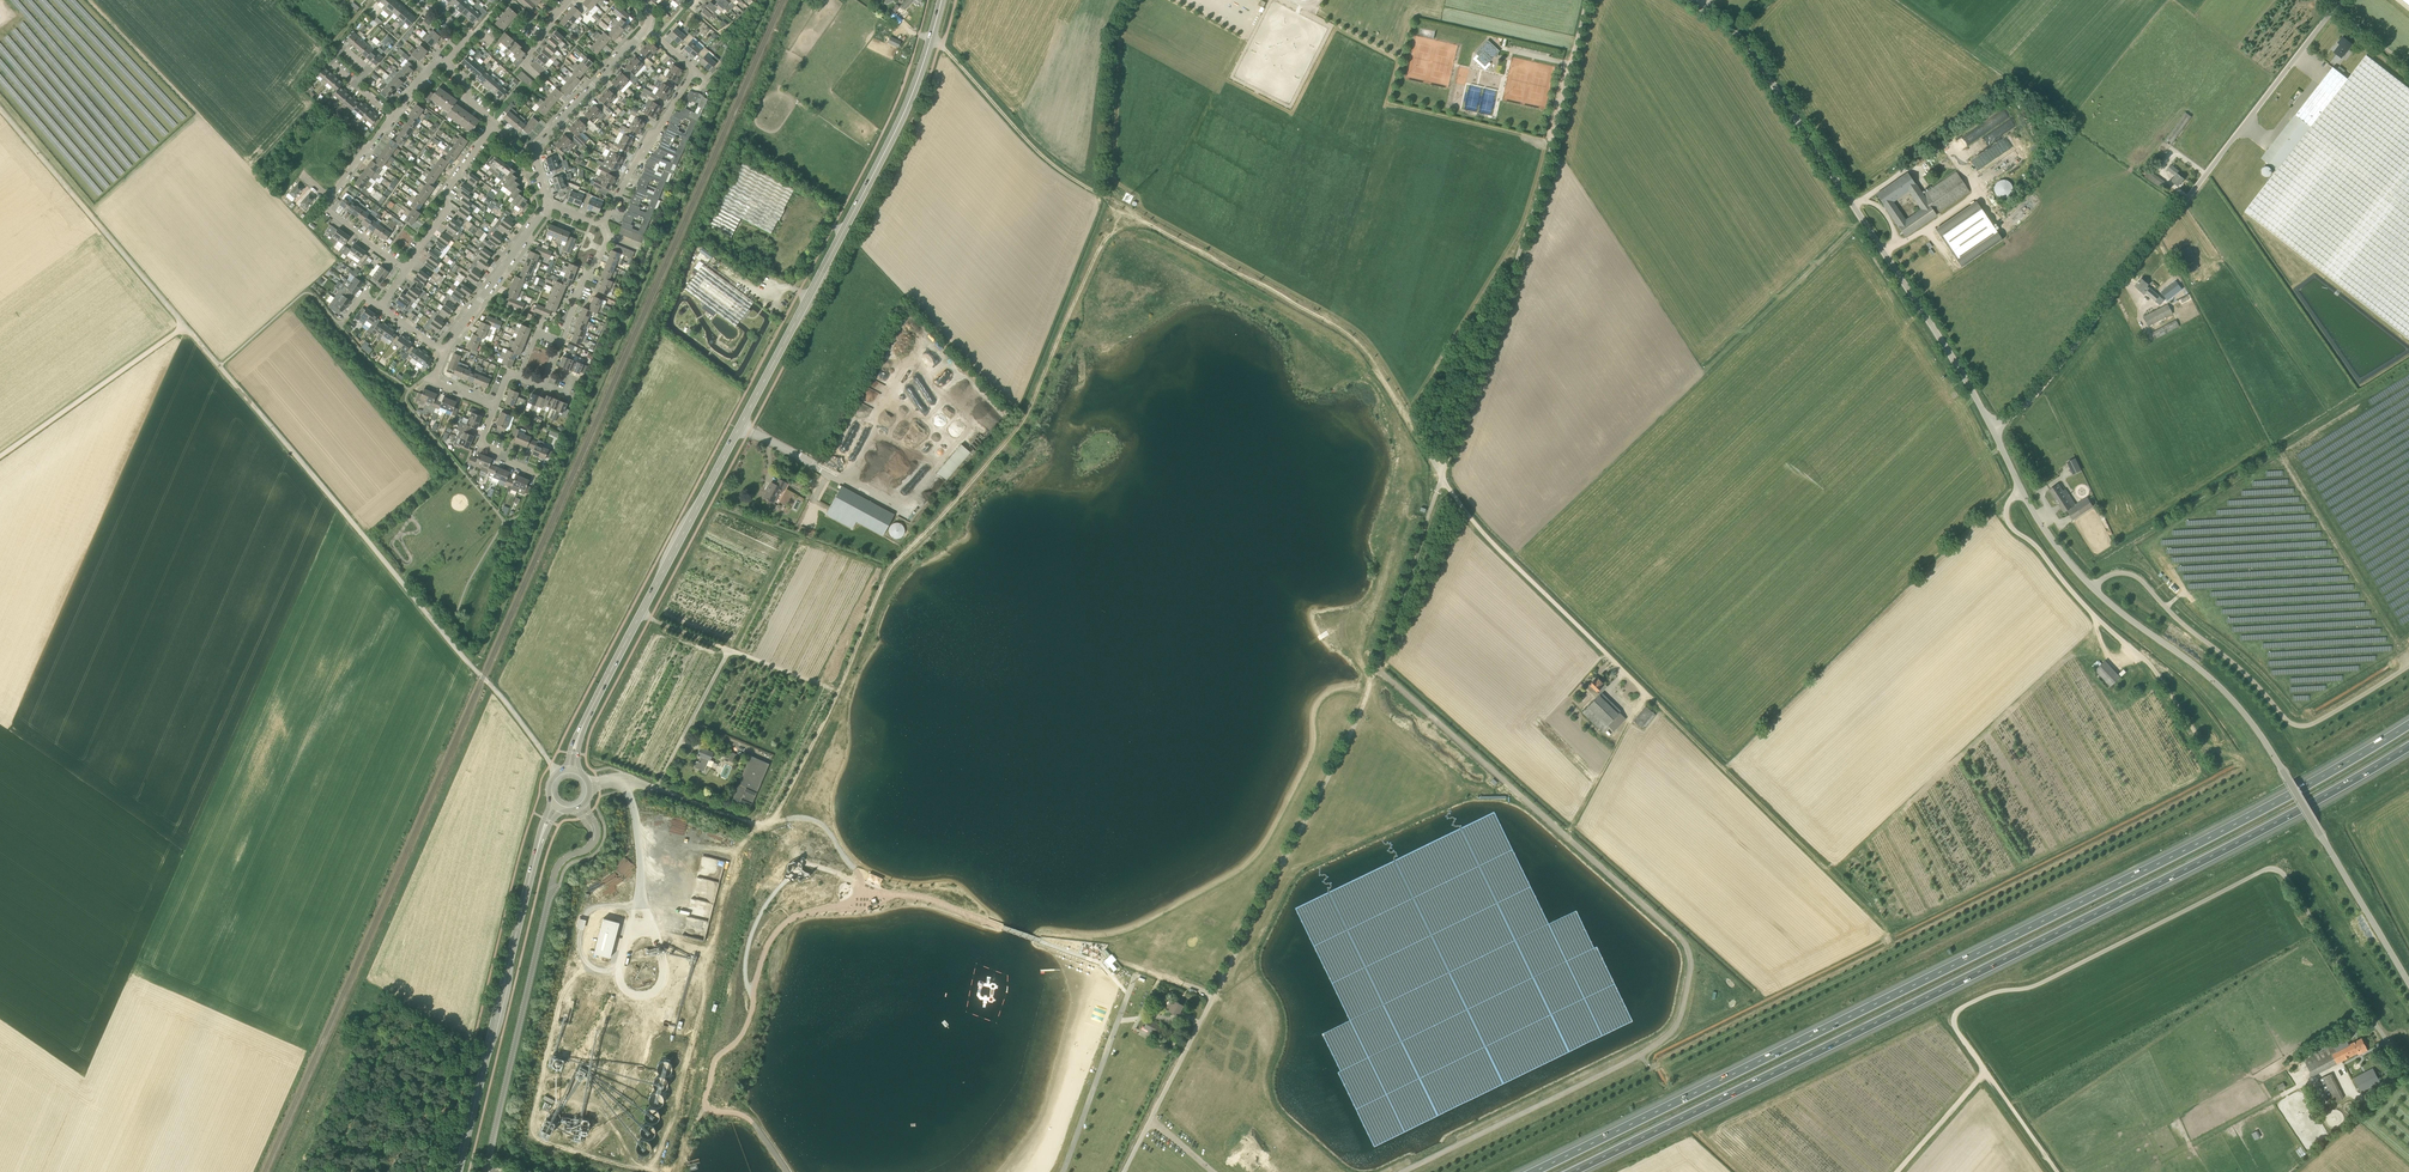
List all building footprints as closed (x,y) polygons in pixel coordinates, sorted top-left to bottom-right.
[(376,1),(379,3),(378,5),(383,10),(392,0),(377,0),(376,1)] [(383,10),(389,15),(400,3),(396,0),(392,0),(383,10)] [(450,3),(456,8),(463,0),(453,0),(450,3)] [(456,8),(461,13),(469,4),(465,1),(466,0),(463,0),(456,8)] [(479,5),(481,2),(479,0),(478,0),(472,7),(469,4),(461,13),(467,18),(479,5)] [(530,0),(519,0),(531,11),(536,5),(530,0)] [(583,4),(580,7),(586,12),(588,9),(590,11),(595,5),(589,0),(586,0),(583,4)] [(715,5),(714,5),(718,8),(717,8),(721,11),(721,12),(724,9),(728,12),(730,10),(719,0),(716,0),(715,0),(717,2),(716,4),(715,5)] [(730,10),(732,7),(728,4),(731,1),(730,0),(719,0),(730,10)] [(905,1),(901,5),(900,7),(895,12),(894,13),(898,17),(913,1),(912,0),(906,0),(905,1)] [(705,3),(704,5),(716,17),(718,15),(715,11),(717,8),(718,8),(714,5),(715,5),(710,2),(710,3),(707,5),(705,3)] [(400,3),(389,15),(391,16),(394,13),(398,17),(405,8),(400,3)] [(479,5),(467,18),(473,23),(477,19),(479,21),(487,12),(479,5)] [(701,13),(708,19),(711,16),(714,19),(716,17),(704,5),(702,8),(704,9),(701,13)] [(574,6),(569,12),(577,18),(582,13),(583,14),(586,12),(580,7),(578,9),(574,6)] [(621,19),(625,22),(630,16),(618,6),(614,10),(613,11),(621,19)] [(518,14),(509,7),(504,13),(512,20),(518,14)] [(411,13),(405,8),(398,17),(402,20),(399,23),(401,25),(411,13)] [(577,18),(569,12),(565,17),(576,27),(578,24),(580,21),(577,18)] [(417,18),(411,13),(401,25),(402,26),(405,23),(409,27),(417,18)] [(512,20),(504,13),(500,19),(508,26),(512,20)] [(1264,13),(1236,76),(1254,84),(1255,59),(1264,63),(1268,61),(1267,79),(1271,71),(1277,73),(1278,71),(1282,71),(1283,64),(1289,64),(1289,59),(1286,58),(1289,56),(1281,52),(1288,53),(1288,42),(1287,39),(1283,41),(1283,38),(1286,37),(1283,35),(1279,44),(1279,34),(1272,34),(1277,31),(1277,29),(1270,25),(1271,25),(1264,13)] [(565,17),(562,20),(560,23),(571,32),(573,29),(576,27),(565,17)] [(508,26),(500,19),(495,24),(493,22),(491,24),(496,28),(498,26),(503,31),(508,26)] [(614,21),(613,21),(624,30),(628,24),(625,22),(621,19),(619,22),(616,19),(614,21)] [(613,22),(611,24),(614,27),(612,30),(619,36),(619,35),(623,31),(624,30),(613,21),(613,22)] [(669,35),(674,40),(681,32),(679,30),(682,27),(676,22),(670,28),(673,31),(669,35)] [(352,44),(362,32),(366,27),(364,25),(356,34),(354,32),(347,40),(352,44)] [(679,44),(683,40),(686,42),(691,35),(684,29),(681,32),(674,40),(679,44)] [(441,36),(433,30),(429,35),(437,42),(439,40),(438,39),(441,36)] [(619,36),(612,30),(609,32),(606,30),(604,32),(611,38),(614,41),(619,36)] [(691,35),(686,42),(688,44),(684,49),(689,53),(696,45),(699,42),(694,37),(698,33),(698,31),(697,30),(695,32),(691,35)] [(563,47),(564,46),(566,48),(568,46),(561,40),(564,37),(556,31),(551,36),(563,47)] [(606,44),(611,38),(604,32),(601,35),(597,31),(595,34),(606,44)] [(357,48),(364,40),(361,38),(364,34),(362,32),(352,44),(357,48)] [(437,42),(429,35),(427,33),(422,38),(432,47),(435,43),(436,44),(437,42)] [(504,45),(511,37),(505,33),(495,44),(498,47),(501,43),(504,45)] [(592,36),(594,38),(597,40),(595,43),(601,49),(606,44),(595,34),(592,36)] [(561,49),(563,47),(551,36),(547,42),(549,44),(555,48),(557,46),(561,49)] [(511,37),(504,45),(507,48),(503,52),(506,54),(516,42),(511,37)] [(2342,58),(2352,44),(2343,37),(2340,41),(2342,42),(2334,52),(2342,58)] [(902,43),(891,38),(889,42),(900,47),(902,43)] [(362,53),(372,41),(369,39),(366,43),(364,40),(357,48),(362,53)] [(1495,55),(1497,54),(1498,51),(1499,50),(1487,39),(1476,51),(1476,54),(1478,55),(1476,58),(1484,66),(1495,55)] [(367,57),(373,49),(377,45),(372,41),(362,53),(367,57)] [(645,46),(654,54),(658,49),(650,41),(645,46)] [(522,47),(516,42),(506,54),(504,56),(507,58),(509,56),(512,52),(515,54),(520,49),(522,47)] [(601,49),(595,43),(592,46),(589,43),(587,46),(597,55),(601,49)] [(549,44),(544,49),(556,59),(558,57),(554,54),(557,50),(555,48),(549,44)] [(416,50),(424,57),(426,54),(428,51),(421,45),(416,50)] [(696,45),(689,53),(694,58),(698,53),(701,55),(707,49),(704,46),(701,50),(696,45)] [(644,60),(651,66),(653,64),(649,59),(654,54),(645,46),(640,52),(647,58),(644,60)] [(367,57),(372,61),(382,49),(379,47),(376,51),(373,49),(367,57)] [(414,52),(412,55),(417,59),(419,61),(422,58),(423,58),(424,57),(416,50),(413,47),(412,48),(412,51),(414,52)] [(372,61),(377,65),(383,58),(381,55),(384,51),(382,49),(372,61)] [(468,68),(480,53),(481,52),(478,49),(472,57),(469,54),(471,53),(467,50),(462,56),(465,59),(462,63),(468,68)] [(516,59),(513,63),(517,67),(524,59),(522,58),(526,53),(522,50),(520,49),(515,54),(513,56),(516,59)] [(544,49),(540,55),(548,61),(550,59),(554,62),(556,59),(544,49)] [(707,49),(701,55),(704,57),(699,62),(705,67),(714,55),(707,49)] [(407,55),(404,52),(402,55),(407,60),(410,57),(407,55)] [(480,53),(468,68),(473,73),(481,64),(483,62),(480,58),(483,55),(480,53)] [(665,53),(659,59),(662,62),(668,55),(665,53)] [(582,62),(588,68),(593,63),(583,54),(581,57),(584,59),(582,62)] [(538,57),(535,60),(536,61),(538,63),(541,66),(544,68),(547,70),(549,68),(545,64),(548,61),(540,55),(538,57)] [(665,64),(671,58),(668,55),(662,62),(665,64)] [(716,69),(722,62),(714,55),(705,67),(710,71),(714,66),(716,69)] [(2366,56),(2348,79),(2347,78),(2311,126),(2278,169),(2245,211),(2408,340),(2408,89),(2366,56)] [(651,66),(644,60),(642,63),(636,57),(631,62),(640,70),(644,65),(649,69),(649,68),(651,66)] [(408,61),(403,67),(411,74),(414,71),(411,68),(413,65),(408,61)] [(473,73),(479,78),(485,71),(490,65),(491,64),(489,62),(484,67),(481,64),(473,73)] [(574,65),(584,73),(588,68),(582,62),(579,65),(576,62),(576,63),(574,65)] [(639,79),(635,75),(640,70),(631,62),(626,67),(632,73),(630,76),(637,82),(639,79)] [(483,85),(491,76),(487,73),(492,67),(490,65),(485,71),(479,78),(477,80),(483,85)] [(575,70),(572,73),(579,79),(584,73),(574,65),(571,67),(575,70)] [(667,69),(680,77),(683,71),(673,65),(670,70),(667,68),(667,69)] [(321,81),(323,79),(329,71),(325,67),(316,77),(321,81)] [(398,73),(403,77),(406,75),(408,77),(411,74),(403,67),(398,73)] [(2333,67),(2319,85),(2333,96),(2347,78),(2333,67)] [(401,80),(403,77),(398,73),(396,71),(393,68),(391,70),(393,71),(389,75),(401,85),(404,82),(401,80)] [(663,75),(662,78),(667,81),(669,78),(676,83),(680,77),(667,69),(663,75)] [(323,79),(328,83),(334,75),(329,71),(323,79)] [(636,82),(637,82),(630,76),(628,78),(621,72),(617,77),(625,86),(630,81),(634,84),(636,82)] [(566,77),(576,86),(580,80),(579,79),(572,73),(573,74),(571,77),(568,74),(566,77)] [(334,75),(328,83),(332,87),(339,79),(337,78),(334,75)] [(384,78),(383,80),(388,84),(393,89),(396,87),(398,89),(401,85),(389,75),(386,79),(384,78)] [(491,76),(483,85),(489,90),(500,78),(498,76),(495,80),(491,76)] [(564,79),(563,79),(567,82),(564,85),(571,91),(576,86),(566,77),(565,77),(564,79)] [(617,77),(612,83),(620,90),(617,92),(624,98),(625,97),(626,96),(623,93),(621,91),(625,86),(617,77)] [(673,89),(665,84),(667,81),(662,78),(659,77),(657,80),(659,81),(656,87),(659,89),(669,95),(673,89)] [(503,87),(502,86),(498,83),(501,79),(500,78),(489,90),(495,95),(503,87)] [(337,91),(340,87),(343,83),(339,79),(332,87),(337,91)] [(381,82),(382,83),(379,87),(391,97),(394,94),(391,92),(393,89),(388,84),(383,80),(381,82)] [(503,87),(495,95),(501,100),(508,91),(504,88),(505,86),(506,87),(509,84),(506,81),(502,86),(503,87)] [(558,99),(563,94),(556,88),(553,85),(550,88),(548,91),(558,99)] [(566,97),(571,91),(564,85),(562,88),(558,85),(556,88),(563,94),(566,97)] [(2311,126),(2333,96),(2319,85),(2296,114),(2311,126)] [(336,102),(338,98),(346,90),(344,88),(343,89),(340,87),(337,91),(331,97),(336,102)] [(436,103),(445,91),(439,87),(434,94),(431,99),(436,103)] [(643,89),(642,91),(648,95),(651,96),(652,93),(655,95),(665,101),(669,95),(659,89),(656,87),(655,87),(652,92),(644,88),(643,89)] [(543,90),(546,93),(549,96),(547,99),(553,105),(558,99),(548,91),(545,88),(543,90)] [(612,102),(614,104),(617,102),(619,99),(621,101),(624,99),(617,92),(615,95),(608,89),(604,94),(612,102)] [(338,98),(343,102),(349,95),(347,93),(348,92),(346,90),(338,98)] [(431,99),(434,94),(431,91),(425,99),(429,102),(431,99)] [(442,107),(451,95),(445,91),(436,103),(442,107)] [(680,112),(689,117),(691,111),(685,108),(688,102),(691,103),(692,101),(695,103),(697,100),(693,98),(696,93),(690,91),(680,112)] [(612,103),(612,102),(604,94),(599,99),(605,105),(603,108),(611,115),(613,112),(610,109),(608,107),(609,105),(610,106),(611,106),(612,106),(613,105),(613,104),(613,103),(612,103)] [(352,97),(349,95),(343,102),(348,106),(355,98),(353,96),(352,97)] [(449,112),(455,103),(458,100),(451,95),(442,107),(449,112)] [(647,97),(646,98),(649,99),(652,101),(648,107),(658,113),(662,107),(656,103),(654,102),(656,99),(651,96),(648,95),(647,97)] [(553,105),(547,99),(544,102),(539,97),(537,100),(539,102),(549,110),(553,105)] [(691,111),(689,117),(698,121),(706,104),(707,101),(708,99),(706,98),(705,98),(702,97),(700,101),(697,100),(695,103),(699,104),(698,106),(701,108),(698,114),(695,113),(691,111)] [(355,98),(348,106),(352,110),(354,109),(359,103),(356,101),(357,100),(355,98)] [(354,109),(359,113),(366,104),(364,102),(363,104),(360,101),(359,103),(354,109)] [(549,110),(539,102),(537,104),(540,107),(537,110),(544,116),(549,110)] [(453,119),(461,107),(455,103),(449,112),(447,115),(453,119)] [(368,106),(366,104),(359,113),(363,117),(369,109),(367,107),(368,106)] [(417,104),(412,110),(424,118),(427,120),(429,118),(422,113),(424,109),(417,104)] [(594,104),(589,110),(598,118),(603,112),(606,116),(608,118),(609,117),(611,115),(607,112),(603,108),(601,110),(596,106),(594,104)] [(507,113),(503,118),(509,122),(515,116),(517,113),(512,108),(509,105),(504,111),(507,113)] [(459,124),(467,112),(461,107),(453,119),(459,124)] [(644,113),(654,119),(658,113),(648,107),(644,113)] [(369,109),(363,117),(368,121),(375,112),(373,110),(372,112),(369,109)] [(408,116),(411,118),(416,121),(418,118),(422,121),(424,118),(412,110),(408,116)] [(585,115),(593,123),(598,118),(601,121),(602,121),(589,110),(585,115)] [(631,114),(628,120),(632,123),(643,128),(646,122),(638,118),(640,114),(637,113),(632,110),(630,114),(631,114)] [(684,118),(691,121),(688,127),(693,130),(698,121),(689,117),(680,112),(676,110),(671,119),(679,123),(681,120),(683,121),(684,118)] [(375,112),(368,121),(373,125),(379,117),(376,115),(377,114),(375,112)] [(465,128),(474,116),(467,112),(459,124),(465,128)] [(2171,145),(2192,116),(2185,112),(2164,141),(2171,145)] [(2278,169),(2311,126),(2296,114),(2262,158),(2278,169)] [(514,127),(523,117),(520,115),(518,118),(515,116),(509,122),(514,127)] [(472,133),(480,121),(474,116),(465,128),(472,133)] [(523,117),(514,127),(520,132),(522,129),(526,125),(523,122),(525,119),(523,117)] [(526,125),(522,129),(528,134),(539,122),(533,117),(526,125)] [(419,123),(416,121),(411,118),(407,124),(418,132),(420,129),(416,126),(419,123)] [(578,119),(574,124),(582,132),(583,132),(584,132),(585,132),(586,132),(586,131),(586,130),(585,129),(587,127),(578,119)] [(671,119),(669,125),(667,128),(689,139),(693,130),(688,127),(685,133),(678,130),(680,128),(678,127),(679,123),(671,119)] [(632,123),(629,129),(627,132),(628,132),(630,133),(632,130),(640,134),(643,128),(632,123)] [(407,124),(403,130),(410,135),(412,132),(416,135),(418,132),(407,124)] [(574,124),(569,129),(575,134),(575,135),(573,138),(577,142),(580,145),(582,146),(584,144),(586,142),(587,142),(582,137),(580,135),(582,132),(574,124)] [(620,140),(631,146),(634,139),(626,135),(628,132),(627,132),(625,131),(622,129),(620,128),(618,131),(624,134),(620,140)] [(666,131),(663,137),(668,139),(671,141),(673,137),(675,138),(676,135),(682,138),(679,145),(685,148),(689,139),(667,128),(666,131)] [(402,131),(399,135),(410,144),(412,141),(408,138),(410,135),(403,130),(402,131)] [(564,135),(559,139),(568,147),(570,149),(571,150),(576,145),(575,144),(577,142),(573,138),(571,140),(566,136),(564,134),(564,135)] [(394,141),(399,145),(402,147),(402,146),(404,143),(408,146),(410,144),(399,135),(394,141)] [(454,136),(453,139),(464,147),(468,141),(461,136),(459,139),(454,136)] [(660,143),(659,146),(681,156),(685,148),(679,145),(676,151),(670,148),(671,145),(669,144),(671,141),(668,139),(663,137),(660,143)] [(392,139),(387,145),(399,153),(401,151),(397,148),(399,145),(394,141),(392,139)] [(455,144),(452,148),(460,153),(464,147),(453,139),(451,141),(455,144)] [(555,144),(555,145),(557,146),(561,150),(558,153),(560,154),(562,156),(565,153),(563,152),(565,150),(566,151),(567,151),(568,151),(570,149),(568,147),(559,139),(555,144)] [(610,142),(608,146),(610,147),(618,151),(620,148),(628,152),(631,146),(620,140),(618,144),(614,142),(613,144),(610,142)] [(399,153),(387,145),(383,151),(390,156),(393,153),(397,156),(399,153)] [(446,148),(444,150),(456,159),(460,153),(452,148),(448,145),(446,148)] [(610,147),(608,146),(607,145),(606,148),(610,151),(607,157),(621,164),(625,158),(616,154),(618,151),(610,147)] [(2002,145),(1987,154),(1991,160),(2006,151),(2002,145)] [(659,146),(654,156),(662,159),(664,155),(666,156),(667,153),(674,156),(671,163),(673,164),(677,165),(681,156),(659,146)] [(444,159),(448,162),(451,165),(456,159),(444,150),(442,153),(446,156),(444,159)] [(563,160),(562,156),(560,154),(558,153),(556,150),(555,151),(554,152),(547,155),(548,158),(546,158),(548,165),(563,160)] [(383,151),(379,157),(390,165),(392,162),(388,159),(390,156),(383,151)] [(650,157),(647,163),(655,167),(656,163),(659,164),(660,161),(666,164),(664,170),(670,173),(672,174),(673,174),(674,171),(671,169),(671,168),(673,164),(671,163),(670,162),(662,159),(654,156),(651,154),(650,157)] [(493,155),(486,164),(491,167),(497,158),(493,155)] [(379,166),(386,171),(390,165),(379,157),(375,162),(379,166)] [(448,162),(444,159),(441,157),(439,160),(435,157),(433,160),(444,168),(448,162)] [(596,163),(601,166),(603,167),(609,170),(609,169),(607,168),(608,165),(618,171),(621,164),(607,157),(604,163),(598,160),(596,163)] [(489,169),(488,170),(493,173),(501,161),(500,160),(497,158),(491,167),(489,169)] [(372,160),(368,166),(381,176),(382,177),(386,171),(379,166),(375,162),(372,160)] [(433,169),(440,174),(444,168),(433,160),(431,163),(435,166),(433,169)] [(563,160),(548,165),(550,171),(556,169),(557,173),(565,170),(564,167),(565,166),(563,160)] [(501,161),(493,173),(497,176),(498,176),(506,164),(501,161)] [(2027,161),(2023,165),(2028,171),(2032,168),(2027,161)] [(741,218),(771,233),(778,220),(779,220),(785,210),(784,209),(794,189),(743,162),(720,207),(709,226),(730,238),(741,218)] [(644,170),(643,172),(666,182),(667,180),(668,176),(671,177),(672,174),(670,173),(664,170),(661,176),(661,177),(655,174),(655,172),(656,171),(654,170),(655,167),(647,163),(646,167),(644,170)] [(501,180),(510,167),(506,164),(498,176),(497,177),(501,180)] [(2180,171),(2171,164),(2167,169),(2175,176),(2172,181),(2179,186),(2184,179),(2178,173),(2180,171)] [(2268,165),(2263,172),(2270,177),(2275,169),(2268,165)] [(368,166),(363,172),(371,178),(376,181),(378,178),(381,180),(383,177),(382,177),(381,176),(368,166)] [(603,167),(601,166),(599,169),(602,170),(599,176),(603,179),(614,184),(617,178),(607,173),(609,170),(603,167)] [(501,180),(506,183),(512,174),(513,173),(515,170),(510,167),(501,180)] [(425,172),(436,180),(440,174),(433,169),(431,172),(426,169),(425,172)] [(2160,188),(2165,180),(2149,169),(2144,177),(2160,188)] [(485,175),(479,170),(476,174),(482,179),(483,177),(485,175)] [(568,180),(566,173),(565,170),(557,173),(558,176),(552,178),(554,184),(568,180)] [(1876,194),(1905,236),(1937,214),(1935,211),(1938,209),(1940,212),(1970,191),(1956,171),(1922,194),(1921,192),(1908,172),(1876,194)] [(363,172),(359,178),(371,186),(373,183),(369,181),(371,178),(363,172)] [(427,177),(425,180),(432,186),(436,180),(425,172),(423,174),(427,177)] [(645,183),(648,185),(649,181),(651,182),(652,179),(659,182),(656,188),(662,191),(666,182),(643,172),(641,178),(646,180),(645,183)] [(467,182),(476,189),(478,187),(476,184),(480,179),(471,173),(467,177),(469,179),(467,182)] [(506,183),(503,186),(508,189),(517,177),(514,175),(512,174),(506,183)] [(517,177),(508,189),(512,192),(519,183),(516,182),(519,178),(517,177)] [(360,187),(359,189),(369,196),(374,188),(371,186),(359,178),(355,184),(360,187)] [(592,185),(600,189),(601,189),(603,186),(611,190),(614,184),(603,179),(602,182),(597,179),(596,181),(594,181),(592,185)] [(1995,193),(2010,197),(2014,182),(1998,179),(1995,193)] [(568,180),(554,184),(556,191),(558,190),(559,193),(564,192),(567,193),(568,190),(569,186),(568,180)] [(299,182),(290,192),(296,198),(305,187),(299,182)] [(421,183),(419,185),(431,193),(435,188),(432,186),(427,182),(425,186),(421,183)] [(474,192),(476,189),(467,182),(465,185),(463,183),(460,188),(462,189),(463,190),(472,197),(473,197),(472,196),(475,192),(474,192)] [(512,197),(514,199),(521,190),(518,188),(521,185),(519,183),(510,196),(512,197)] [(648,185),(645,183),(643,187),(638,185),(636,190),(658,200),(662,191),(656,188),(654,195),(647,192),(648,189),(646,188),(648,185)] [(419,194),(426,199),(431,193),(419,185),(417,188),(421,191),(419,194)] [(572,188),(569,186),(568,190),(567,193),(565,198),(568,199),(567,201),(574,203),(579,190),(572,188)] [(475,199),(472,197),(463,190),(460,195),(462,196),(463,197),(472,204),(475,199)] [(516,205),(523,196),(520,195),(523,191),(521,190),(512,202),(516,205)] [(579,190),(574,203),(580,206),(582,200),(585,201),(589,193),(585,192),(579,190)] [(634,194),(634,196),(639,198),(637,202),(640,203),(642,199),(644,200),(645,198),(645,197),(651,200),(649,206),(655,209),(657,210),(658,206),(656,205),(658,200),(636,190),(635,193),(634,194)] [(301,202),(307,208),(316,197),(310,192),(301,202)] [(342,202),(340,204),(346,209),(354,198),(351,196),(346,192),(342,198),(340,201),(342,202)] [(586,208),(592,211),(596,201),(590,199),(592,195),(589,193),(585,201),(589,203),(586,208)] [(411,197),(422,205),(426,199),(419,194),(417,197),(413,194),(411,197)] [(521,207),(524,210),(529,204),(525,202),(527,199),(523,196),(516,205),(521,208),(521,207)] [(411,197),(409,200),(413,203),(411,206),(414,208),(418,211),(422,205),(411,197)] [(477,207),(472,204),(463,197),(460,201),(462,203),(463,204),(472,210),(474,211),(477,207)] [(351,212),(352,213),(359,203),(360,202),(354,198),(346,209),(349,211),(348,211),(348,212),(350,213),(351,212)] [(1974,200),(1936,226),(1962,266),(2001,240),(1974,200)] [(596,201),(592,211),(599,213),(603,204),(596,201)] [(358,217),(366,206),(360,202),(360,203),(352,213),(358,217)] [(631,203),(629,206),(628,209),(651,218),(655,209),(649,206),(646,213),(640,210),(641,207),(639,206),(640,203),(637,202),(636,205),(631,203)] [(472,210),(463,204),(460,208),(469,215),(472,210)] [(421,213),(418,211),(414,208),(411,211),(402,205),(401,207),(405,210),(405,211),(417,219),(421,213)] [(366,206),(358,217),(364,221),(368,216),(369,215),(366,212),(368,208),(366,206)] [(466,219),(469,215),(460,208),(457,213),(466,219)] [(626,214),(625,218),(630,220),(633,221),(634,217),(636,218),(637,215),(644,218),(641,224),(647,227),(649,222),(651,218),(628,209),(627,212),(626,214)] [(407,216),(405,220),(412,225),(417,219),(405,211),(403,214),(407,216)] [(364,221),(362,223),(366,226),(368,228),(376,217),(376,216),(375,216),(373,215),(370,212),(370,213),(369,214),(369,215),(368,216),(364,221)] [(504,212),(498,219),(511,228),(514,224),(512,222),(514,219),(509,216),(504,212)] [(376,217),(368,228),(374,232),(379,224),(376,222),(379,218),(376,217)] [(394,217),(390,221),(388,225),(390,227),(392,228),(398,220),(394,217)] [(453,218),(449,223),(458,229),(462,232),(465,227),(469,230),(471,227),(465,223),(460,219),(458,218),(457,220),(456,221),(453,218)] [(621,226),(621,227),(625,228),(628,230),(632,231),(635,233),(638,234),(642,235),(643,236),(645,233),(647,228),(647,227),(641,224),(640,227),(639,229),(639,231),(636,230),(632,228),(633,227),(633,226),(633,225),(631,225),(633,221),(630,220),(625,218),(623,221),(622,224),(622,225),(621,226)] [(379,224),(374,232),(380,236),(388,225),(390,221),(388,219),(387,220),(386,221),(383,219),(382,221),(379,224)] [(472,228),(473,229),(475,226),(473,224),(467,220),(465,223),(471,227),(472,228)] [(492,222),(490,225),(493,227),(498,230),(503,234),(505,231),(508,233),(511,228),(499,220),(496,224),(493,222),(492,222)] [(462,234),(462,233),(463,232),(462,232),(458,229),(449,223),(446,227),(448,229),(446,232),(452,236),(457,240),(460,237),(461,236),(462,235),(462,234)] [(546,233),(545,237),(548,239),(549,235),(553,236),(557,227),(556,227),(550,224),(546,233)] [(326,237),(336,244),(339,241),(344,232),(339,228),(338,230),(331,225),(327,231),(329,233),(326,237)] [(386,240),(387,238),(391,233),(394,229),(388,225),(380,236),(386,240)] [(488,234),(500,243),(503,239),(501,237),(503,234),(498,230),(493,227),(488,234)] [(564,230),(557,227),(553,236),(557,238),(555,242),(558,243),(564,230)] [(564,230),(558,243),(561,244),(565,246),(566,242),(569,236),(570,232),(564,230)] [(339,251),(343,253),(347,247),(344,245),(350,237),(344,232),(339,241),(336,244),(336,245),(341,248),(339,251)] [(439,238),(448,244),(451,240),(450,239),(452,236),(446,232),(444,235),(442,233),(439,238)] [(497,248),(500,243),(488,234),(483,242),(492,248),(494,246),(497,248)] [(566,242),(563,250),(570,253),(576,239),(569,236),(566,242)] [(439,238),(435,242),(437,244),(435,247),(441,251),(443,248),(444,249),(446,246),(448,244),(439,238)] [(480,252),(489,258),(493,254),(489,251),(492,248),(482,242),(477,249),(480,252)] [(355,243),(350,249),(347,247),(343,253),(347,256),(347,255),(352,259),(360,248),(355,243)] [(535,253),(540,255),(549,259),(552,252),(538,246),(535,253)] [(2199,267),(2188,246),(2176,253),(2187,274),(2199,267)] [(441,251),(435,247),(433,250),(431,248),(428,253),(430,254),(431,255),(437,259),(440,255),(439,254),(441,251)] [(701,249),(698,247),(690,257),(693,260),(701,249)] [(360,248),(354,256),(360,260),(358,263),(361,266),(365,260),(368,256),(365,253),(366,252),(360,248)] [(477,249),(474,254),(477,256),(486,263),(489,258),(480,252),(477,249)] [(624,255),(622,254),(619,253),(615,251),(612,250),(609,257),(621,262),(622,261),(624,255)] [(540,255),(535,253),(530,251),(527,257),(541,263),(542,260),(538,258),(540,255)] [(431,255),(428,259),(437,266),(440,262),(437,259),(431,255)] [(490,265),(487,263),(486,263),(477,256),(472,264),(482,271),(484,268),(486,269),(490,265)] [(534,268),(538,270),(541,263),(527,257),(525,264),(534,268)] [(606,264),(615,267),(616,263),(620,265),(621,262),(609,257),(606,264)] [(437,266),(428,259),(425,264),(434,271),(437,266)] [(564,265),(563,268),(575,273),(578,266),(570,263),(568,267),(564,265)] [(376,271),(385,277),(389,272),(381,266),(380,266),(377,264),(374,269),(376,271)] [(472,264),(467,271),(479,280),(482,275),(480,274),(482,271),(472,264)] [(523,268),(522,271),(535,276),(537,273),(533,272),(534,268),(525,264),(523,268)] [(606,264),(604,270),(616,275),(617,272),(613,270),(615,267),(606,264)] [(754,301),(703,264),(685,289),(735,326),(741,319),(743,321),(751,311),(749,309),(754,301)] [(564,276),(572,280),(575,273),(563,268),(563,269),(562,271),(566,273),(564,276)] [(417,274),(426,281),(429,276),(420,270),(417,274)] [(604,270),(601,277),(604,278),(609,280),(611,277),(615,278),(616,275),(604,270)] [(355,277),(354,276),(356,273),(354,271),(347,280),(347,279),(346,279),(359,288),(363,283),(355,277)] [(376,271),(372,277),(381,283),(385,277),(376,271)] [(435,271),(433,274),(439,279),(442,281),(445,278),(441,275),(435,271)] [(468,275),(466,278),(476,284),(479,280),(467,271),(466,271),(465,273),(468,275)] [(522,271),(519,277),(529,281),(534,283),(535,280),(537,277),(535,276),(522,271)] [(416,285),(422,289),(424,286),(423,285),(426,281),(417,274),(414,279),(418,282),(416,285)] [(461,283),(463,280),(458,276),(455,279),(460,282),(457,287),(466,293),(467,294),(469,296),(473,291),(461,283)] [(515,276),(513,282),(522,286),(524,283),(527,284),(529,281),(519,277),(515,276)] [(558,278),(556,281),(566,285),(570,287),(572,280),(564,276),(563,280),(558,278)] [(604,278),(602,285),(614,290),(614,289),(616,290),(617,287),(615,287),(611,285),(613,281),(609,280),(604,278)] [(2150,288),(2147,286),(2149,284),(2142,278),(2135,286),(2142,292),(2144,290),(2147,292),(2146,293),(2160,305),(2164,300),(2150,288)] [(341,289),(343,290),(345,291),(347,288),(355,294),(359,288),(346,279),(343,284),(343,285),(341,289)] [(566,285),(556,281),(554,288),(564,292),(566,285)] [(521,290),(522,286),(513,282),(510,289),(523,295),(524,292),(521,290)] [(2169,286),(2161,292),(2168,300),(2182,289),(2179,284),(2172,290),(2169,286)] [(412,286),(408,291),(418,297),(420,299),(425,292),(424,291),(423,290),(422,289),(416,285),(414,288),(412,286)] [(613,293),(614,290),(602,285),(599,291),(607,295),(609,291),(613,293)] [(463,298),(466,293),(457,287),(454,291),(463,298)] [(551,294),(561,299),(564,292),(554,288),(551,294)] [(343,290),(341,289),(335,297),(347,306),(351,300),(342,294),(341,293),(343,290)] [(522,298),(523,295),(510,289),(507,296),(510,297),(517,300),(518,296),(522,298)] [(408,291),(405,295),(414,302),(418,297),(408,291)] [(450,300),(455,304),(458,301),(460,302),(463,298),(454,291),(451,296),(448,294),(446,296),(450,299),(450,300)] [(405,295),(404,294),(402,293),(401,294),(399,297),(411,306),(414,302),(405,295)] [(548,301),(558,305),(561,299),(551,294),(548,301)] [(594,296),(592,303),(604,308),(605,305),(601,303),(603,300),(594,296)] [(328,306),(334,310),(339,314),(341,311),(342,312),(347,306),(335,297),(328,306)] [(401,310),(403,307),(408,311),(411,306),(399,297),(396,302),(398,304),(396,307),(401,310)] [(455,304),(450,300),(446,297),(442,301),(442,303),(445,304),(443,306),(452,313),(456,308),(453,307),(455,304)] [(522,310),(525,303),(517,300),(510,297),(507,304),(522,310)] [(545,308),(552,310),(555,312),(558,305),(548,301),(545,308)] [(597,313),(599,310),(602,311),(603,308),(604,308),(592,303),(589,309),(597,313)] [(549,317),(552,310),(545,308),(537,304),(534,311),(549,317)] [(2173,313),(2168,304),(2143,317),(2148,326),(2173,313)] [(436,312),(445,319),(447,316),(449,317),(452,313),(443,306),(440,310),(438,309),(436,312)] [(358,321),(358,320),(364,324),(373,312),(367,308),(366,310),(363,307),(355,319),(358,321)] [(583,307),(581,314),(589,317),(590,314),(594,315),(595,312),(592,311),(589,309),(586,308),(583,307)] [(372,332),(379,322),(380,320),(377,318),(379,316),(373,312),(364,324),(370,328),(368,330),(368,331),(371,333),(372,332)] [(430,319),(442,328),(445,323),(443,322),(445,319),(436,312),(435,312),(430,319)] [(587,321),(589,317),(581,314),(578,321),(590,326),(591,322),(587,321)] [(488,316),(485,323),(494,327),(499,329),(502,322),(488,316)] [(430,319),(424,327),(429,331),(432,327),(438,332),(442,328),(430,319)] [(2152,331),(2154,338),(2180,327),(2177,320),(2152,331)] [(577,328),(583,331),(585,327),(589,329),(590,326),(578,321),(575,327),(577,328)] [(379,322),(372,332),(375,334),(378,331),(379,332),(381,333),(377,338),(380,340),(383,335),(391,325),(388,323),(387,324),(384,322),(383,323),(382,325),(379,322)] [(481,322),(479,328),(494,335),(496,332),(492,330),(488,329),(490,325),(485,323),(481,322)] [(515,329),(528,335),(531,328),(522,324),(520,328),(516,326),(515,329)] [(392,341),(396,335),(394,333),(395,330),(392,328),(393,327),(391,325),(383,335),(389,339),(392,341)] [(494,335),(479,328),(476,335),(482,337),(481,337),(492,342),(494,335)] [(583,331),(577,328),(574,335),(586,340),(587,337),(583,335),(585,331),(583,331)] [(518,334),(516,338),(526,342),(528,335),(515,329),(514,333),(518,334)] [(470,341),(483,346),(484,342),(480,341),(482,337),(476,335),(473,334),(470,341)] [(395,343),(401,348),(408,337),(406,336),(405,337),(401,335),(399,337),(396,335),(392,341),(395,343)] [(586,340),(574,335),(571,341),(580,345),(581,341),(585,343),(586,340)] [(405,360),(406,358),(409,355),(413,349),(414,348),(411,345),(413,343),(410,341),(411,339),(408,337),(401,348),(406,351),(401,358),(405,360)] [(510,343),(523,348),(526,342),(516,338),(515,341),(511,340),(510,343)] [(470,352),(477,355),(478,352),(476,351),(479,344),(483,346),(470,341),(468,347),(471,349),(470,352)] [(512,347),(511,351),(517,354),(520,355),(523,348),(510,343),(508,346),(512,347)] [(566,368),(573,350),(575,346),(568,343),(566,348),(570,350),(567,357),(563,356),(561,362),(559,365),(566,368)] [(409,355),(406,358),(410,361),(413,358),(418,361),(425,351),(423,349),(421,351),(418,348),(416,351),(413,349),(409,355)] [(517,354),(511,351),(508,349),(506,353),(502,352),(501,354),(501,355),(514,361),(517,354)] [(576,362),(573,360),(576,352),(573,350),(566,368),(573,371),(576,362)] [(425,370),(427,367),(431,361),(428,359),(430,357),(426,354),(428,353),(425,351),(418,361),(424,365),(422,367),(425,370)] [(448,368),(455,371),(457,365),(461,356),(454,353),(448,368)] [(514,361),(501,355),(499,358),(503,359),(502,363),(511,367),(514,361)] [(577,362),(573,371),(574,371),(580,374),(585,359),(582,358),(578,357),(577,362)] [(457,365),(455,371),(454,374),(460,377),(466,364),(466,362),(463,361),(461,367),(457,365)] [(469,366),(466,364),(460,377),(467,379),(471,371),(467,370),(469,366)] [(474,372),(471,371),(467,379),(474,382),(479,370),(480,366),(481,366),(477,365),(474,372)] [(479,370),(474,382),(481,385),(484,376),(480,375),(481,373),(482,371),(479,370)] [(488,378),(484,376),(481,385),(487,388),(492,375),(489,374),(488,378)] [(419,393),(416,400),(418,400),(417,402),(425,406),(425,405),(427,401),(431,391),(424,389),(422,394),(419,393)] [(511,389),(508,396),(523,402),(524,402),(525,403),(526,403),(527,400),(525,399),(521,398),(518,396),(517,396),(519,392),(511,389)] [(427,401),(431,403),(428,411),(432,412),(434,413),(434,412),(435,411),(434,411),(436,407),(439,401),(435,399),(437,394),(435,393),(433,392),(431,391),(427,401)] [(530,409),(533,410),(539,396),(532,393),(528,402),(532,404),(530,409)] [(546,406),(550,407),(554,398),(547,395),(546,398),(542,408),(541,409),(544,411),(546,406)] [(515,402),(519,404),(522,405),(523,402),(508,396),(505,403),(512,405),(513,406),(515,402)] [(544,398),(539,396),(533,410),(536,411),(538,406),(542,408),(546,398),(544,398)] [(439,401),(436,407),(439,409),(439,410),(445,413),(446,410),(451,399),(447,398),(444,397),(442,402),(439,401)] [(552,414),(554,415),(560,401),(554,398),(550,407),(553,409),(551,414),(552,414)] [(451,399),(446,410),(453,412),(452,414),(455,415),(456,413),(458,409),(455,407),(457,402),(451,399)] [(554,415),(552,420),(556,421),(558,416),(558,415),(560,411),(563,413),(565,408),(567,403),(560,401),(554,415)] [(469,418),(479,423),(482,416),(477,414),(478,411),(471,408),(470,411),(472,412),(469,418)] [(501,411),(499,418),(509,422),(512,415),(511,415),(512,413),(513,412),(506,409),(504,412),(502,411),(501,411)] [(460,422),(459,425),(463,427),(470,430),(472,427),(477,429),(479,423),(469,418),(467,425),(460,422)] [(505,432),(506,428),(509,422),(499,418),(496,424),(499,425),(498,429),(505,432)] [(470,430),(463,427),(459,425),(457,429),(459,430),(457,436),(471,442),(474,436),(469,434),(470,430)] [(519,430),(516,428),(513,435),(516,436),(514,442),(521,444),(525,434),(519,432),(519,430)] [(525,434),(521,444),(527,447),(527,446),(531,447),(534,440),(530,439),(531,437),(525,434)] [(454,443),(456,443),(455,445),(459,447),(459,445),(469,449),(471,442),(457,436),(454,443)] [(538,457),(542,447),(536,444),(537,442),(534,440),(531,447),(534,449),(532,454),(538,457)] [(946,480),(971,452),(961,444),(937,472),(946,480)] [(542,447),(538,457),(545,459),(546,457),(549,458),(552,451),(549,450),(549,449),(542,447)] [(480,453),(478,458),(474,457),(471,464),(475,466),(476,463),(482,466),(486,456),(480,453)] [(486,456),(482,466),(480,470),(487,473),(488,472),(491,473),(494,466),(490,464),(493,458),(486,456)] [(2074,474),(2081,470),(2075,458),(2068,462),(2074,474)] [(494,466),(491,473),(490,474),(493,476),(492,480),(498,483),(499,479),(504,469),(497,467),(494,466)] [(505,484),(508,486),(511,479),(508,477),(510,472),(504,469),(499,479),(506,482),(505,484)] [(511,479),(508,486),(507,490),(510,492),(511,489),(517,492),(519,487),(523,477),(517,475),(515,480),(511,479)] [(525,490),(524,492),(528,494),(531,487),(527,485),(530,480),(523,477),(519,487),(525,490)] [(943,477),(935,477),(935,487),(943,487),(943,477)] [(783,492),(787,483),(779,479),(776,485),(771,482),(763,497),(774,503),(776,498),(775,498),(779,490),(783,492)] [(2088,497),(2076,505),(2066,489),(2062,492),(2058,485),(2050,490),(2065,512),(2068,510),(2074,519),(2094,507),(2088,497)] [(894,514),(841,486),(826,514),(831,517),(852,528),(856,521),(883,535),(894,514)] [(889,528),(889,530),(889,531),(889,532),(889,533),(890,534),(890,535),(891,535),(891,536),(892,537),(893,537),(894,538),(895,538),(896,538),(897,538),(898,538),(899,538),(900,538),(900,537),(901,537),(902,537),(902,536),(903,536),(903,535),(904,535),(904,534),(905,533),(905,532),(905,531),(905,530),(905,529),(905,528),(904,527),(904,526),(904,525),(903,525),(902,524),(902,523),(901,523),(900,523),(899,522),(898,522),(897,522),(896,522),(895,522),(894,522),(893,523),(892,523),(892,524),(891,524),(891,525),(890,525),(890,526),(889,527),(889,528)] [(2108,689),(2121,677),(2120,677),(2118,675),(2105,661),(2093,672),(2108,689)] [(1596,681),(1594,680),(1587,687),(1597,697),(1583,712),(1602,731),(1608,725),(1614,731),(1626,719),(1598,691),(1602,687),(1600,686),(1603,683),(1599,678),(1596,681)] [(1641,727),(1650,717),(1653,712),(1646,706),(1634,721),(1641,727)] [(714,761),(710,759),(713,752),(701,747),(698,754),(697,754),(697,755),(699,756),(699,755),(701,756),(699,761),(698,762),(696,761),(694,767),(694,766),(704,770),(704,771),(707,765),(711,767),(714,761)] [(731,752),(730,755),(727,753),(725,757),(729,758),(728,760),(734,762),(737,754),(731,752)] [(731,800),(750,808),(770,764),(750,755),(731,800)] [(867,880),(880,886),(883,879),(870,873),(867,880)] [(1275,888),(1273,894),(1279,896),(1281,890),(1275,888)] [(1230,904),(1225,908),(1233,918),(1238,913),(1230,904)] [(1209,905),(1205,909),(1210,914),(1214,910),(1209,905)] [(610,957),(620,922),(604,918),(594,953),(610,957)] [(1157,934),(1171,929),(1168,921),(1154,926),(1157,934)] [(1258,921),(1253,932),(1259,934),(1264,923),(1258,921)] [(1144,951),(1146,944),(1140,943),(1138,949),(1144,951)] [(1165,952),(1163,960),(1186,967),(1188,959),(1165,952)] [(1111,955),(1105,960),(1110,967),(1114,972),(1118,969),(1113,963),(1117,959),(1112,954),(1111,955)] [(1171,999),(1166,1009),(1179,1015),(1180,1012),(1184,1005),(1180,1003),(1175,1000),(1171,999)] [(1157,1034),(1162,1025),(1149,1019),(1144,1028),(1157,1034)] [(2356,1051),(2366,1046),(2362,1038),(2349,1044),(2346,1038),(2304,1060),(2312,1076),(2321,1072),(2357,1053),(2356,1051)] [(668,1073),(671,1063),(665,1061),(663,1069),(666,1069),(665,1072),(668,1073)] [(2379,1082),(2372,1068),(2353,1077),(2361,1092),(2379,1082)] [(2343,1097),(2332,1073),(2317,1080),(2325,1097),(2329,1095),(2333,1102),(2343,1097)] [(664,1103),(659,1092),(649,1096),(654,1108),(664,1103)] [(549,1111),(552,1105),(546,1102),(543,1108),(549,1111)] [(587,1134),(589,1119),(580,1118),(579,1124),(575,1124),(576,1121),(572,1120),(571,1129),(575,1130),(574,1139),(581,1139),(581,1134),(587,1134)] [(2258,1130),(2252,1133),(2255,1140),(2261,1136),(2258,1130)]
